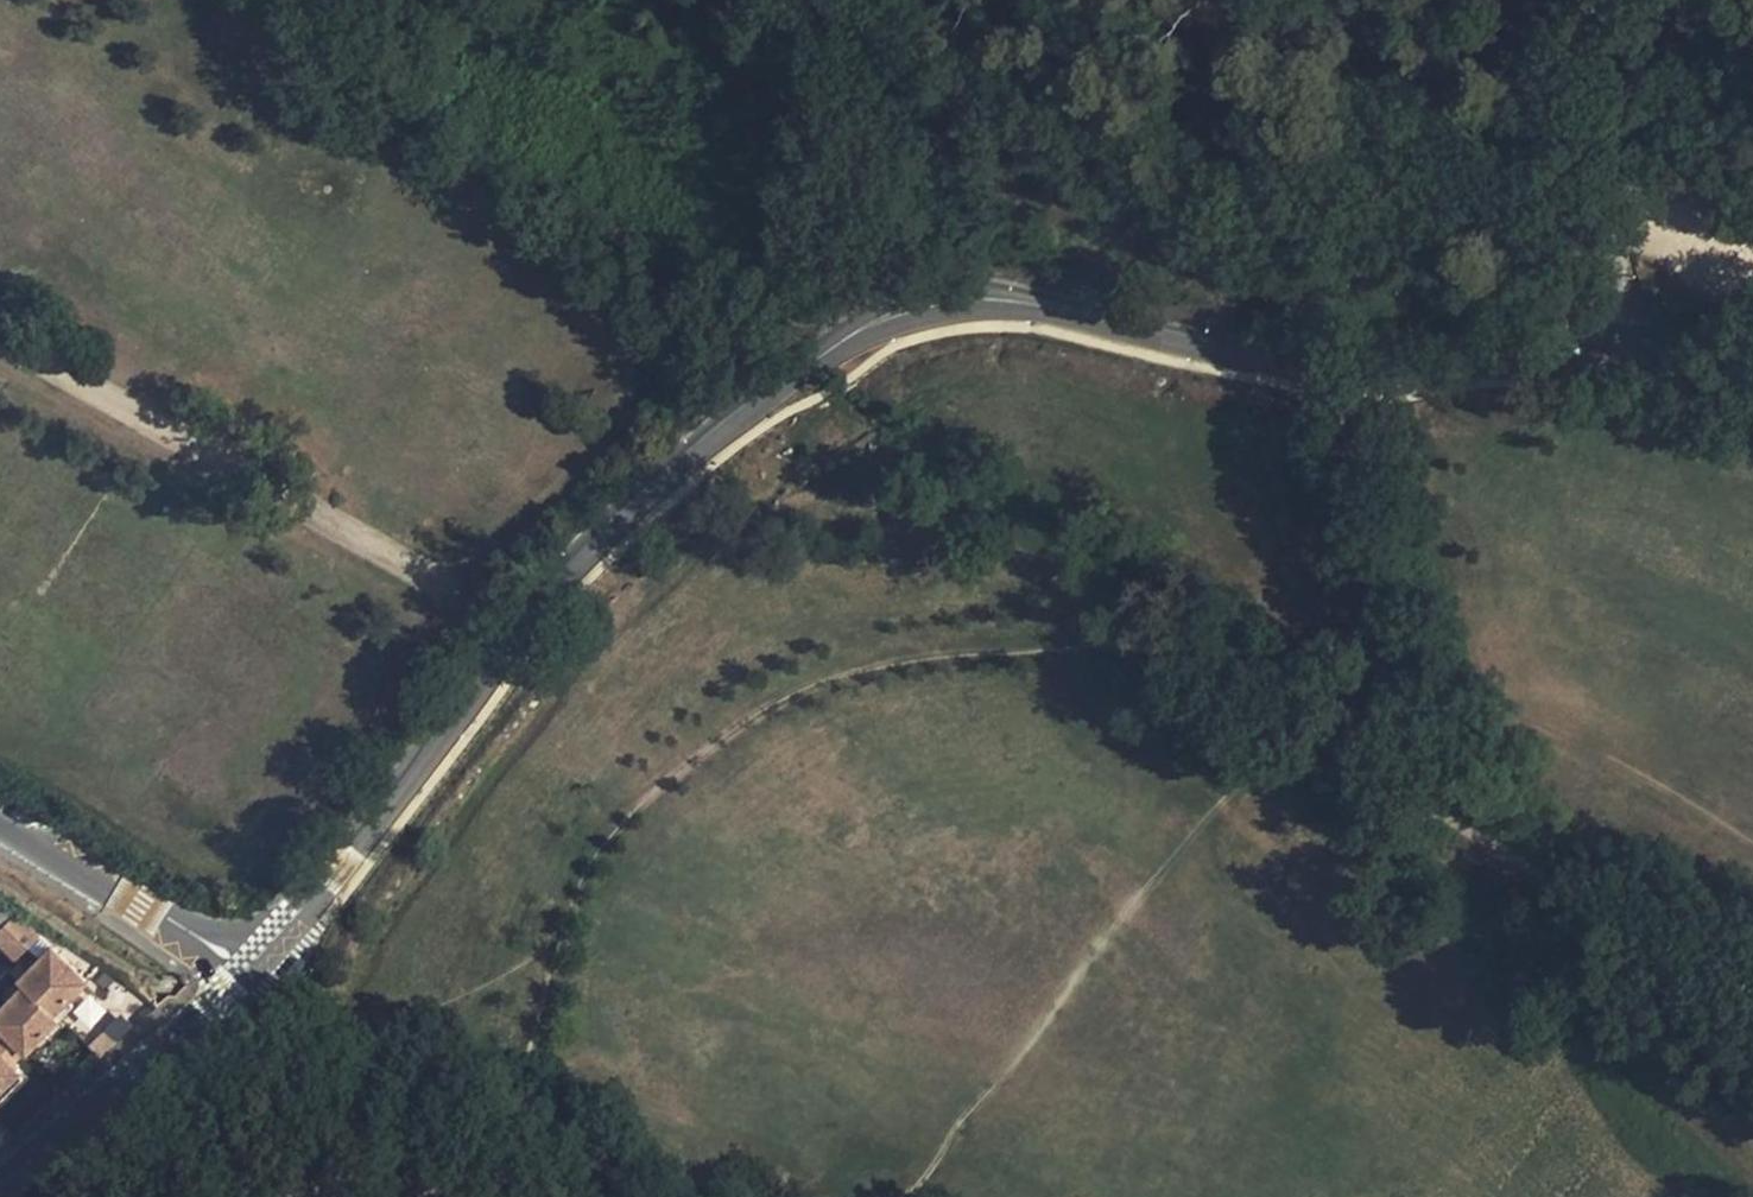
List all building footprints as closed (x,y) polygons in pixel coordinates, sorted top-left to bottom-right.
[(0,927),(0,947),(2,949),(13,960),(37,936),(14,913),(0,927)] [(23,984),(24,983),(53,1012),(66,998),(86,978),(52,945),(49,948),(25,972),(18,979),(23,984)] [(23,984),(18,979),(2,995),(7,1000),(23,984)] [(23,984),(7,1000),(0,1007),(0,1026),(1,1027),(24,1050),(33,1042),(57,1017),(58,1016),(53,1012),(24,983),(23,984)] [(71,1003),(66,998),(53,1012),(58,1016),(71,1003)] [(57,1017),(33,1042),(39,1048),(63,1023),(57,1017)] [(1,1027),(0,1028),(0,1088),(17,1071),(19,1069),(12,1062),(24,1050),(1,1027)] [(0,1088),(0,1100),(23,1077),(17,1071),(0,1088)]
